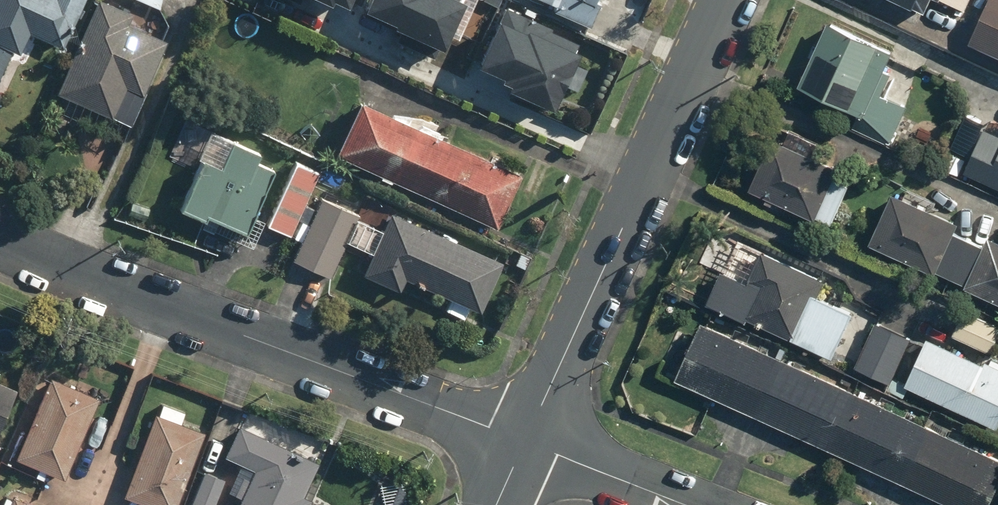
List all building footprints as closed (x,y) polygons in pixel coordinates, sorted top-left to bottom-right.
[(10,52),(20,56),(31,32),(66,49),(89,0),(0,0),(0,74),(10,52)] [(102,0),(96,0),(54,92),(131,127),(169,43),(129,25),(134,15),(102,0)] [(156,12),(161,0),(129,0),(156,12)] [(348,12),(353,0),(322,0),(348,12)] [(363,17),(402,33),(398,43),(442,61),(467,0),(370,0),(363,17)] [(589,24),(599,0),(531,0),(589,24)] [(926,10),(932,0),(906,0),(926,10)] [(968,41),(997,55),(997,0),(988,0),(968,41)] [(583,42),(499,4),(472,64),(514,83),(511,90),(553,109),(583,42)] [(898,46),(828,16),(799,82),(860,109),(850,132),(891,149),(911,102),(887,91),(897,69),(889,66),(898,46)] [(361,102),(336,156),(495,228),(520,175),(361,102)] [(992,114),(988,121),(970,112),(947,160),(997,185),(997,117),(992,114)] [(774,135),(750,190),(833,225),(844,201),(826,194),(840,163),(774,135)] [(221,167),(200,158),(177,208),(222,229),(223,225),(244,234),(273,170),(257,163),(262,153),(234,140),(221,167)] [(320,171),(296,160),(264,228),(289,239),(298,219),(320,171)] [(937,275),(938,271),(958,229),(960,225),(892,193),(868,243),(937,275)] [(298,219),(289,239),(300,244),(291,263),(330,281),(360,216),(320,197),(308,223),(298,219)] [(503,266),(391,212),(361,274),(399,293),(406,279),(480,315),(503,266)] [(938,271),(997,299),(997,237),(991,233),(987,242),(958,229),(938,271)] [(734,238),(707,303),(834,356),(855,306),(825,294),(832,279),(734,238)] [(989,352),(997,333),(997,326),(966,310),(954,335),(989,352)] [(913,337),(874,320),(854,364),(894,382),(913,337)] [(678,377),(958,504),(990,504),(997,488),(997,457),(703,322),(678,377)] [(907,383),(997,428),(997,427),(997,357),(989,352),(984,362),(930,336),(907,383)] [(98,395),(50,374),(11,463),(60,484),(98,395)] [(18,385),(0,377),(0,428),(18,385)] [(158,401),(123,494),(152,504),(176,504),(203,432),(180,423),(185,411),(158,401)] [(235,425),(224,451),(250,462),(233,504),(311,504),(314,496),(305,492),(318,458),(235,425)] [(203,469),(188,504),(212,504),(223,478),(203,469)] [(0,492),(0,504),(30,504),(0,492)]
